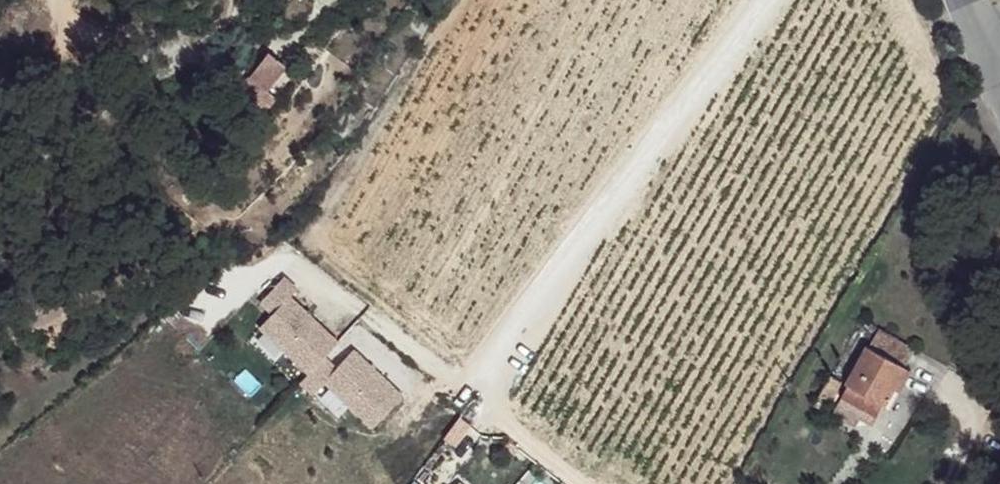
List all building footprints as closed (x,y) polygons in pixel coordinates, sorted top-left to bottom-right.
[(412,7),(402,23),(409,27),(420,12),(412,7)] [(270,49),(249,71),(269,91),(290,68),(270,49)] [(313,366),(326,348),(338,332),(285,292),(291,284),(277,273),(256,301),(270,311),(259,326),(313,366)] [(918,351),(880,329),(850,384),(853,385),(846,398),(880,417),(888,403),(889,403),(918,351)] [(383,412),(409,377),(355,337),(340,358),(326,348),(313,366),(306,376),(320,386),(330,373),(383,412)]
